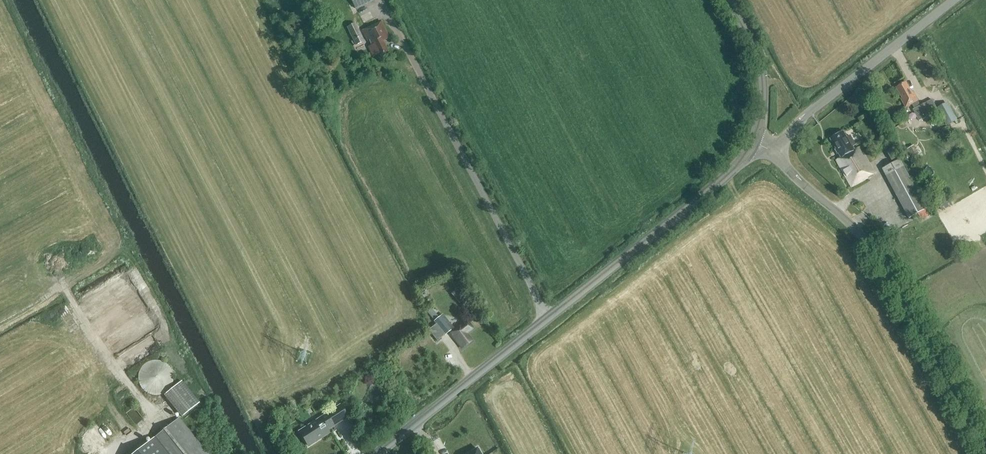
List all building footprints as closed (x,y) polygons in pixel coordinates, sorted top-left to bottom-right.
[(373,0),(351,0),(355,9),(373,1),(373,0)] [(383,42),(390,39),(382,22),(364,31),(368,40),(369,40),(372,46),(369,48),(374,58),(379,55),(379,56),(388,52),(383,42)] [(294,37),(288,24),(281,27),(287,40),(294,37)] [(357,45),(365,42),(356,24),(349,27),(357,45)] [(912,93),(906,82),(897,88),(903,98),(901,99),(906,108),(913,104),(915,109),(913,110),(919,121),(933,113),(935,117),(941,114),(947,126),(958,121),(948,103),(937,108),(933,99),(921,106),(913,92),(912,93)] [(847,137),(845,132),(831,139),(841,158),(836,161),(851,188),(868,179),(867,178),(874,175),(860,148),(856,150),(854,147),(856,145),(851,135),(847,137)] [(914,144),(906,149),(911,158),(920,153),(914,144)] [(892,161),(897,158),(893,150),(888,153),(892,161)] [(909,219),(927,210),(901,160),(883,169),(909,219)] [(457,289),(451,294),(459,304),(465,299),(457,289)] [(431,308),(426,312),(433,322),(434,322),(436,325),(430,329),(428,331),(430,333),(435,339),(438,342),(439,341),(445,335),(447,333),(450,332),(451,333),(451,334),(460,346),(462,345),(464,347),(471,341),(465,334),(472,329),(466,322),(460,327),(455,331),(449,322),(443,315),(439,318),(431,308)] [(154,395),(155,395),(157,395),(161,395),(164,393),(167,391),(169,389),(170,388),(171,385),(172,384),(173,383),(173,381),(173,379),(173,377),(173,375),(173,374),(172,372),(171,370),(170,368),(169,367),(168,366),(166,364),(165,363),(164,362),(161,361),(160,361),(159,361),(155,360),(153,361),(152,361),(149,362),(148,362),(146,363),(145,364),(144,365),(143,366),(140,369),(140,370),(139,371),(139,373),(139,375),(138,376),(138,377),(138,379),(139,381),(139,382),(140,385),(140,386),(141,387),(142,388),(143,390),(144,391),(146,392),(147,393),(149,394),(152,395),(154,395)] [(182,417),(199,403),(182,382),(164,396),(182,417)] [(344,389),(341,383),(333,388),(336,394),(344,389)] [(329,431),(349,418),(340,405),(318,420),(319,422),(309,428),(308,426),(299,432),(302,437),(305,442),(309,448),(331,433),(329,431)] [(177,418),(135,453),(207,453),(177,418)]
